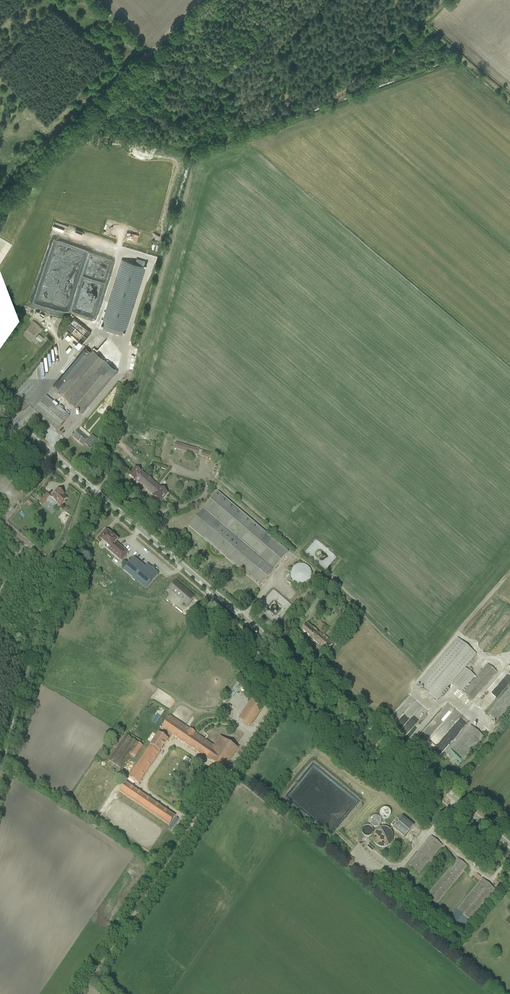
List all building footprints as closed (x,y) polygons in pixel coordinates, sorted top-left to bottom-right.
[(102,329),(122,336),(123,330),(126,331),(146,267),(144,266),(145,261),(137,259),(135,263),(122,259),(103,320),(102,320),(101,323),(104,325),(102,329)] [(79,347),(91,333),(74,318),(62,333),(70,341),(68,343),(76,349),(78,347),(79,347)] [(53,387),(58,391),(91,352),(86,347),(53,387)] [(82,415),(118,371),(114,368),(117,365),(108,357),(109,356),(98,347),(94,351),(92,350),(91,352),(58,391),(56,393),(82,415)] [(113,347),(109,351),(119,360),(123,356),(113,347)] [(44,375),(46,375),(43,363),(40,364),(41,367),(37,368),(38,375),(43,374),(44,375)] [(69,416),(46,397),(33,412),(56,432),(69,416)] [(78,431),(88,439),(91,436),(81,428),(78,431)] [(72,437),(82,446),(88,439),(78,431),(72,437)] [(174,449),(212,460),(214,454),(202,450),(202,451),(199,450),(199,449),(176,442),(174,449)] [(144,488),(151,480),(142,472),(141,472),(136,468),(129,476),(135,481),(144,488)] [(153,496),(160,502),(167,493),(160,487),(151,480),(144,488),(153,496)] [(60,506),(67,498),(63,495),(64,494),(58,489),(50,498),(51,499),(50,501),(54,504),(55,503),(60,506)] [(218,492),(188,526),(259,587),(288,552),(218,492)] [(42,506),(50,496),(46,494),(38,503),(42,506)] [(118,540),(105,530),(96,541),(100,544),(102,542),(106,545),(105,547),(108,550),(108,551),(121,561),(128,553),(115,543),(118,540)] [(123,570),(145,589),(158,574),(150,568),(148,571),(133,558),(123,570)] [(310,576),(311,573),(311,572),(310,570),(309,568),(308,567),(306,565),(305,565),(304,564),(302,564),(300,564),(298,564),(296,565),(295,566),(294,568),(293,569),(292,571),(292,573),(292,574),(292,576),(293,578),(294,579),(296,581),(297,582),(299,582),(301,583),(302,583),(304,582),(306,581),(308,580),(309,579),(310,577),(310,576)] [(194,598),(175,581),(168,590),(187,606),(194,598)] [(356,624),(359,627),(364,621),(361,618),(356,624)] [(302,630),(327,652),(334,644),(332,643),(335,640),(332,638),(330,640),(324,635),(324,634),(324,633),(328,628),(322,622),(319,625),(323,628),(319,633),(317,631),(313,627),(313,628),(308,623),(302,630)] [(477,655),(457,638),(418,684),(437,700),(451,683),(463,693),(476,677),(470,672),(467,670),(465,668),(477,655)] [(476,677),(463,693),(473,701),(497,673),(487,665),(476,677)] [(497,722),(509,706),(509,688),(487,714),(497,722)] [(238,719),(249,726),(263,705),(259,702),(261,699),(254,694),(252,697),(253,698),(238,719)] [(408,735),(426,712),(421,708),(402,730),(408,735)] [(171,716),(129,778),(138,784),(171,735),(224,771),(239,747),(237,745),(235,748),(220,737),(214,746),(171,716)] [(484,737),(470,725),(450,749),(463,761),(484,737)] [(126,735),(109,761),(120,768),(130,754),(135,757),(142,746),(126,735)] [(174,817),(125,783),(119,792),(169,825),(174,817)] [(388,818),(392,810),(385,807),(381,815),(388,818)] [(372,824),(365,826),(367,834),(372,835),(375,843),(386,846),(393,844),(394,836),(392,828),(382,826),(383,821),(381,816),(378,815),(373,817),(372,822),(372,824)] [(392,828),(404,837),(413,826),(402,816),(392,828)] [(432,858),(442,846),(431,836),(408,864),(419,873),(429,861),(431,863),(434,859),(432,858)] [(457,858),(429,893),(433,896),(430,899),(436,904),(467,866),(457,858)] [(482,879),(450,917),(463,928),(495,889),(482,879)]
